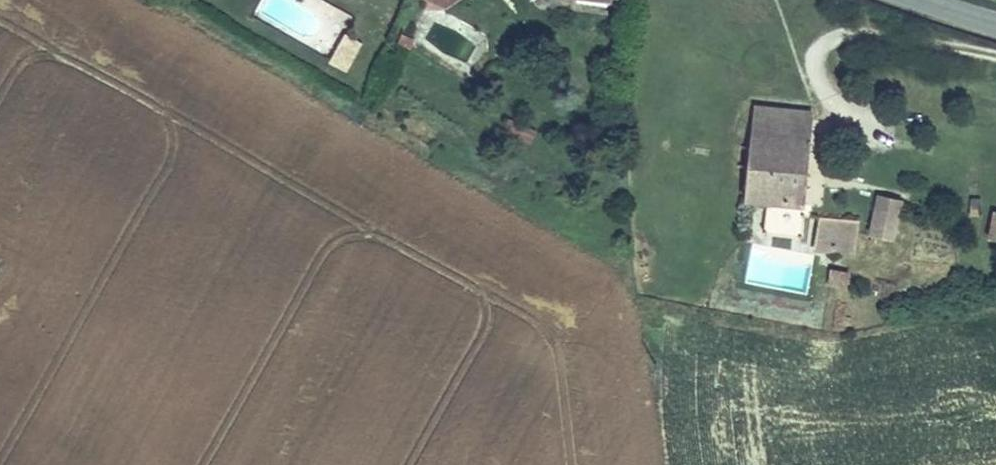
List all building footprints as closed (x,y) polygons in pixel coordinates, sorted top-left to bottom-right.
[(350,63),(362,43),(346,34),(334,54),(350,63)] [(412,45),(414,39),(401,34),(399,37),(398,41),(410,48),(412,45)] [(350,63),(334,54),(330,62),(346,71),(350,63)] [(811,113),(753,108),(745,197),(768,199),(804,202),(811,118),(810,117),(811,113)] [(804,202),(768,199),(765,231),(802,235),(804,202)] [(876,208),(871,234),(892,239),(898,212),(876,208)] [(839,219),(818,218),(814,246),(814,249),(855,251),(855,235),(839,234),(839,219)]
